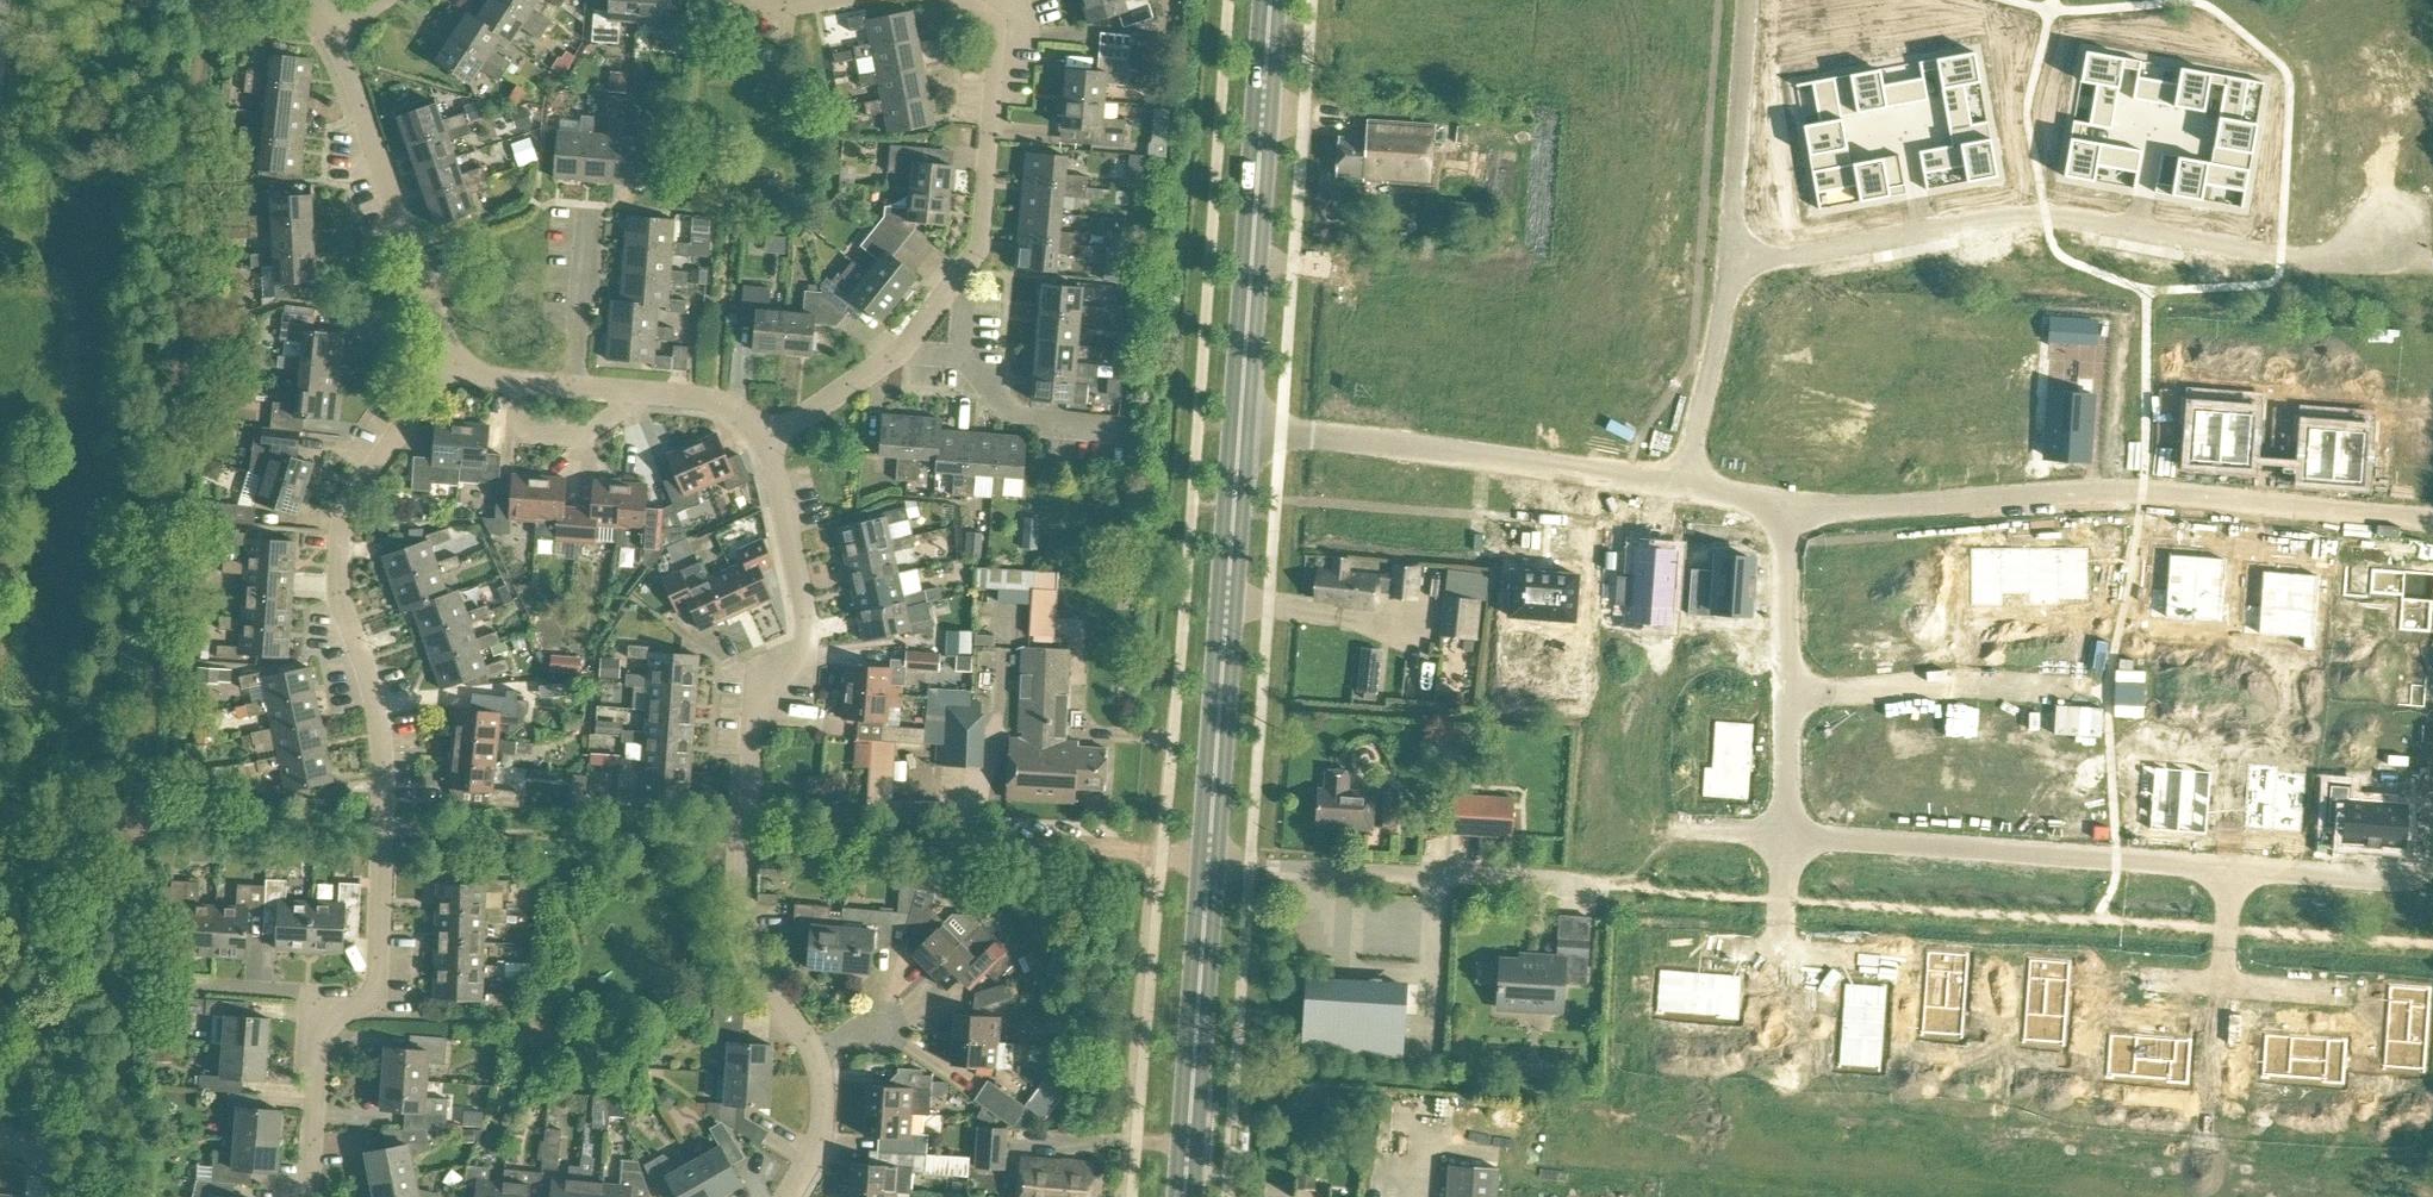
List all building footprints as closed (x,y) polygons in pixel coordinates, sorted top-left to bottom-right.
[(545,30),(499,0),(490,0),(477,19),(501,35),(500,36),(510,42),(520,27),(539,40),(545,30)] [(545,30),(551,21),(532,9),(538,0),(499,0),(545,30)] [(639,0),(610,0),(609,11),(594,10),(592,42),(619,44),(620,21),(637,22),(639,0)] [(637,22),(655,24),(653,46),(680,48),(682,17),(667,15),(668,0),(639,0),(637,22)] [(1088,23),(1118,14),(1123,28),(1153,18),(1147,0),(1081,0),(1088,23)] [(868,28),(871,43),(872,49),(918,39),(912,11),(867,20),(866,15),(848,19),(850,32),(868,28)] [(468,13),(452,37),(504,72),(510,62),(491,50),(500,36),(501,35),(477,19),(468,13)] [(1132,34),(1130,49),(1151,51),(1152,35),(1132,34)] [(504,72),(452,37),(436,61),(469,84),(479,68),(498,81),(504,72)] [(877,77),(924,68),(918,39),(872,49),(871,43),(853,47),(856,60),(873,56),(876,71),(877,77)] [(839,52),(841,61),(852,59),(850,50),(839,52)] [(2085,51),(2080,82),(2096,85),(2089,126),(2111,130),(2122,68),(2137,70),(2139,71),(2141,61),(2085,51)] [(1974,52),(1918,62),(1920,72),(1922,72),(1937,69),(1949,130),(1970,126),(1970,125),(1963,86),(1980,83),(1974,52)] [(247,70),(246,81),(309,88),(312,59),(272,55),(270,73),(247,70)] [(1066,69),(1064,98),(1104,101),(1106,84),(1128,86),(1131,59),(1099,57),(1097,71),(1066,69)] [(511,63),(506,71),(512,75),(518,67),(511,63)] [(859,75),(847,78),(849,90),(879,84),(882,99),(883,105),(929,96),(924,68),(877,77),(876,71),(859,75)] [(2136,78),(2132,99),(2203,112),(2208,83),(2224,86),(2225,76),(2180,68),(2177,85),(2136,78)] [(1880,69),(1834,78),(1836,87),(1851,85),(1856,113),(1927,100),(1923,79),(1921,79),(1883,86),(1880,69)] [(609,70),(608,91),(627,92),(629,71),(609,70)] [(2224,86),(2213,148),(2242,153),(2239,168),(2249,170),(2257,124),(2240,121),(2247,82),(2247,80),(2225,76),(2224,86)] [(1820,122),(1803,126),(1811,171),(1821,170),(1818,154),(1847,149),(1836,87),(1834,78),(1812,82),(1813,84),(1820,122)] [(309,88),(246,81),(245,92),(267,95),(265,112),(306,117),(309,88)] [(519,84),(510,99),(519,105),(528,90),(519,84)] [(1489,97),(1488,102),(1505,104),(1505,98),(1506,91),(1489,90),(1489,97)] [(935,125),(929,96),(883,105),(882,99),(864,103),(867,116),(884,112),(889,134),(935,125)] [(1104,101),(1064,98),(1061,127),(1093,130),(1092,144),(1124,147),(1126,120),(1103,118),(1104,101)] [(466,105),(470,119),(487,113),(483,100),(466,105)] [(398,116),(408,144),(468,123),(464,113),(443,120),(437,103),(398,116)] [(240,139),(303,145),(306,117),(265,112),(263,129),(241,127),(240,139)] [(587,134),(593,134),(595,116),(581,115),(580,133),(558,131),(554,178),(583,180),(587,134)] [(583,180),(612,183),(616,136),(622,137),(623,119),(610,118),(608,136),(593,134),(587,134),(583,180)] [(616,136),(612,183),(641,185),(645,140),(650,140),(652,121),(638,120),(637,138),(622,137),(616,136)] [(1432,186),(1437,126),(1369,121),(1367,139),(1338,137),(1336,176),(1365,178),(1364,181),(1432,186)] [(1980,140),(1919,152),(1923,173),(1924,173),(1963,166),(1966,183),(1997,177),(1987,121),(1977,123),(1980,140)] [(2073,121),(2063,176),(2094,182),(2096,165),(2135,172),(2137,172),(2141,151),(2079,140),(2082,122),(2073,121)] [(417,171),(456,158),(450,141),(471,134),(468,123),(408,144),(417,171)] [(303,145),(240,139),(238,149),(261,151),(259,170),(300,174),(303,145)] [(1161,156),(1162,145),(1146,144),(1145,155),(1161,156)] [(911,174),(909,191),(950,195),(953,166),(921,163),(922,148),(891,145),(888,172),(911,174)] [(1026,153),(1023,181),(1087,187),(1088,177),(1065,174),(1067,156),(1026,153)] [(1130,156),(1129,168),(1140,169),(1143,169),(1144,157),(1142,157),(1130,156)] [(2156,183),(2154,193),(2201,201),(2204,184),(2243,191),(2245,191),(2249,170),(2239,168),(2177,157),(2173,179),(2172,186),(2157,183),(2156,183)] [(417,171),(426,198),(486,177),(483,167),(461,174),(456,158),(417,171)] [(1821,170),(1811,171),(1815,193),(1817,193),(1856,186),(1859,202),(1906,194),(1904,184),(1888,187),(1883,158),(1821,170)] [(486,177),(426,198),(436,226),(475,212),(469,195),(490,188),(486,177)] [(1021,210),(1061,214),(1063,197),(1086,199),(1087,187),(1023,181),(1021,210)] [(877,225),(902,245),(915,229),(916,221),(947,224),(950,195),(909,191),(908,208),(885,206),(884,217),(877,225)] [(249,227),(313,224),(311,195),(271,197),(272,215),(249,216),(249,227)] [(1018,239),(1081,245),(1082,234),(1060,231),(1061,214),(1021,210),(1018,239)] [(228,211),(229,225),(248,225),(248,211),(228,211)] [(672,248),(672,255),(689,257),(690,244),(673,242),(674,220),(628,216),(626,245),(672,248)] [(692,216),(691,233),(709,234),(710,218),(692,216)] [(314,253),(313,224),(249,227),(250,238),(273,237),(274,254),(274,255),(314,253)] [(867,273),(899,299),(918,276),(893,256),(902,245),(877,225),(861,246),(878,260),(867,273)] [(249,238),(248,228),(233,228),(234,238),(249,238)] [(1081,245),(1018,239),(1015,268),(1056,272),(1058,254),(1080,256),(1081,245)] [(670,271),(672,255),(672,248),(626,245),(624,273),(670,276),(669,284),(687,285),(688,272),(670,271)] [(1123,269),(1125,250),(1106,248),(1105,267),(1123,269)] [(274,266),(275,284),(276,296),(296,295),(295,283),(316,282),(314,253),(274,255),(274,254),(251,255),(251,267),(274,266)] [(231,259),(220,259),(220,274),(232,274),(231,259)] [(692,272),(691,284),(706,286),(707,273),(692,272)] [(666,305),(666,307),(666,312),(685,313),(686,300),(668,299),(669,284),(670,276),(624,273),(622,302),(666,305)] [(823,293),(847,313),(856,302),(881,322),(899,299),(867,273),(857,287),(839,273),(823,293)] [(1042,284),(1039,313),(1102,319),(1103,308),(1081,306),(1082,288),(1042,284)] [(782,353),(786,312),(769,311),(771,288),(744,286),(741,317),(756,319),(753,350),(782,353)] [(786,312),(782,353),(811,355),(814,324),(837,326),(847,313),(823,293),(805,291),(803,314),(786,312)] [(658,306),(666,307),(666,305),(622,302),(613,301),(610,330),(656,334),(655,340),(673,341),(674,328),(656,327),(658,306)] [(1104,307),(1103,317),(1115,318),(1116,307),(1104,307)] [(303,342),(301,358),(301,359),(342,363),(345,334),(313,331),(315,316),(283,313),(280,339),(303,342)] [(1036,342),(1077,346),(1079,328),(1101,330),(1102,319),(1039,313),(1036,342)] [(1125,321),(1124,333),(1138,335),(1140,321),(1126,319),(1125,321)] [(673,358),(654,355),(655,340),(656,334),(610,330),(608,359),(653,363),(652,368),(686,372),(689,348),(675,347),(673,358)] [(1076,363),(1077,346),(1036,342),(1034,370),(1097,376),(1098,365),(1076,363)] [(301,359),(301,358),(278,356),(277,368),(300,370),(298,387),(339,392),(342,363),(301,359)] [(1112,377),(1113,366),(1098,365),(1097,376),(1112,377)] [(1096,387),(1097,376),(1034,370),(1031,399),(1086,404),(1088,386),(1096,387)] [(335,421),(339,392),(298,387),(296,404),(273,402),(271,429),(294,431),(302,432),(304,417),(335,421)] [(2051,394),(2046,457),(2087,460),(2091,397),(2051,394)] [(2180,396),(2178,425),(2193,426),(2190,461),(2218,463),(2223,400),(2180,396)] [(2223,400),(2218,463),(2247,465),(2250,430),(2264,431),(2266,403),(2223,400)] [(2294,414),(2292,442),(2306,444),(2303,479),(2332,481),(2337,418),(2294,414)] [(896,480),(907,481),(912,417),(883,415),(879,456),(898,457),(896,480)] [(941,419),(912,417),(907,481),(918,481),(920,459),(937,460),(938,460),(940,431),(941,419)] [(2337,418),(2332,481),(2360,483),(2363,448),(2377,449),(2379,421),(2337,418)] [(459,468),(463,423),(436,421),(433,458),(414,457),(411,490),(430,492),(431,483),(458,486),(459,468)] [(489,425),(463,423),(459,468),(479,470),(478,482),(499,484),(501,455),(487,454),(489,425)] [(294,431),(271,429),(255,427),(250,471),(249,471),(305,489),(313,464),(291,457),(294,431)] [(963,496),(968,433),(940,431),(938,460),(937,460),(936,471),(954,473),(952,496),(963,496)] [(997,435),(968,433),(963,496),(974,497),(976,475),(993,476),(994,476),(997,435)] [(716,434),(692,444),(709,485),(723,479),(728,490),(751,480),(740,455),(727,460),(716,434)] [(994,476),(993,476),(991,499),(1003,499),(1004,477),(1023,478),(1026,438),(997,435),(994,476)] [(709,485),(692,444),(667,454),(676,476),(663,481),(677,513),(701,503),(695,491),(709,485)] [(252,505),(255,501),(297,514),(305,489),(249,471),(238,504),(216,502),(214,521),(254,524),(255,505),(252,505)] [(536,521),(539,476),(513,474),(511,505),(496,504),(495,519),(482,518),(489,533),(509,534),(510,519),(536,521)] [(536,521),(537,521),(536,535),(557,536),(556,541),(576,542),(578,508),(564,507),(566,478),(539,476),(536,521)] [(592,509),(578,508),(576,542),(594,543),(596,526),(617,527),(621,483),(594,481),(592,509)] [(641,548),(659,549),(674,541),(662,514),(662,509),(645,508),(647,485),(621,483),(617,527),(643,529),(641,548)] [(838,528),(844,556),(892,546),(891,540),(887,524),(909,519),(906,507),(883,512),(884,517),(838,528)] [(1024,519),(1022,547),(1037,548),(1039,520),(1024,519)] [(438,568),(436,562),(431,547),(452,540),(448,528),(425,536),(427,540),(383,556),(392,584),(438,568)] [(424,529),(410,530),(410,540),(425,539),(424,529)] [(294,570),(296,541),(248,538),(249,533),(225,531),(224,544),(247,545),(245,562),(245,567),(294,570)] [(966,532),(964,554),(981,556),(983,533),(966,532)] [(912,535),(891,540),(892,546),(844,556),(851,584),(898,574),(893,552),(915,547),(912,535)] [(744,562),(730,568),(748,609),(772,598),(761,572),(773,566),(762,540),(739,550),(744,562)] [(1617,576),(1615,604),(1669,608),(1674,552),(1636,549),(1633,577),(1617,576)] [(1970,549),(1971,605),(2002,605),(2002,594),(2001,549),(1970,549)] [(2001,549),(2002,594),(2028,594),(2028,549),(2001,549)] [(2028,594),(2028,605),(2058,605),(2058,599),(2058,549),(2028,549),(2028,594)] [(2058,549),(2058,599),(2088,599),(2087,549),(2058,549)] [(448,596),(447,594),(440,574),(461,567),(457,555),(436,562),(438,568),(392,584),(402,612),(413,608),(448,596)] [(2152,589),(2150,617),(2192,620),(2198,557),(2169,555),(2166,590),(2152,589)] [(1691,569),(1688,614),(1713,616),(1714,611),(1749,614),(1750,595),(1754,595),(1756,578),(1751,578),(1753,559),(1716,557),(1715,571),(1691,569)] [(2198,557),(2192,620),(2221,622),(2226,559),(2198,557)] [(1416,601),(1420,569),(1395,566),(1394,580),(1348,574),(1349,560),(1335,558),(1334,573),(1318,571),(1314,599),(1336,601),(1336,607),(1376,612),(1378,594),(1391,596),(1390,598),(1416,601)] [(243,596),(292,599),(294,570),(245,567),(245,562),(223,560),(223,573),(245,574),(243,596)] [(725,619),(707,579),(699,563),(662,579),(676,610),(689,604),(701,630),(725,619)] [(707,579),(725,619),(748,609),(730,568),(707,579)] [(1034,591),(1035,571),(985,569),(978,568),(976,587),(999,589),(1034,591)] [(1447,592),(1486,596),(1488,572),(1449,568),(1447,592)] [(2345,568),(2343,597),(2367,598),(2367,597),(2372,594),(2401,596),(2399,630),(2430,632),(2432,602),(2432,603),(2432,574),(2345,568)] [(1512,570),(1508,616),(1574,621),(1578,575),(1512,570)] [(2245,605),(2243,633),(2286,637),(2291,573),(2262,571),(2259,606),(2245,605)] [(2291,573),(2286,637),(2303,638),(2302,649),(2314,650),(2319,576),(2291,573)] [(903,595),(898,574),(851,584),(857,612),(904,601),(906,607),(927,602),(925,590),(903,595)] [(459,590),(447,594),(448,596),(413,608),(423,635),(469,619),(470,624),(491,616),(487,605),(466,612),(459,590)] [(1444,593),(1440,635),(1476,638),(1481,596),(1444,593)] [(290,628),(292,599),(243,596),(242,618),(220,617),(219,629),(241,631),(241,625),(290,628)] [(904,601),(857,612),(863,641),(909,630),(911,635),(934,630),(927,602),(906,607),(904,601)] [(475,639),(470,624),(469,619),(423,635),(432,662),(478,646),(480,651),(490,647),(500,643),(496,632),(475,639)] [(241,625),(241,631),(240,647),(218,645),(217,658),(240,659),(241,654),(288,657),(290,628),(241,625)] [(955,631),(954,653),(970,654),(971,632),(955,631)] [(1991,632),(1990,646),(2000,647),(2001,633),(1991,632)] [(1925,633),(1916,634),(1917,648),(1926,647),(1925,633)] [(1934,633),(1925,633),(1926,647),(1935,647),(1934,633)] [(2001,633),(2000,647),(2009,648),(2010,633),(2001,633)] [(975,634),(974,644),(994,645),(995,636),(975,634)] [(2048,636),(2047,651),(2057,651),(2058,637),(2048,636)] [(523,637),(512,642),(515,651),(527,647),(523,637)] [(1876,637),(1866,638),(1867,652),(1877,651),(1876,637)] [(2058,637),(2057,651),(2066,652),(2067,638),(2058,637)] [(1866,638),(1857,638),(1858,653),(1867,652),(1866,638)] [(508,651),(504,642),(500,643),(490,647),(493,656),(508,651)] [(697,684),(699,655),(652,652),(652,647),(629,645),(628,657),(650,659),(648,675),(648,681),(697,684)] [(485,666),(480,651),(478,646),(432,662),(441,689),(486,673),(488,678),(510,670),(506,659),(485,666)] [(1104,789),(1106,748),(1077,747),(1077,742),(1064,742),(1069,650),(1022,647),(1019,739),(1010,738),(1007,799),(1074,803),(1075,788),(1104,789)] [(1361,648),(1357,692),(1377,694),(1382,651),(1361,648)] [(938,672),(939,655),(905,652),(904,670),(938,672)] [(550,672),(580,674),(581,657),(552,655),(550,672)] [(956,657),(955,671),(971,672),(972,658),(956,657)] [(600,659),(599,676),(616,677),(617,660),(600,659)] [(846,665),(844,692),(901,696),(902,683),(890,683),(891,668),(846,665)] [(230,679),(231,669),(198,666),(197,682),(218,684),(219,678),(230,679)] [(268,706),(315,696),(310,667),(263,677),(262,672),(239,677),(242,689),(263,684),(267,700),(268,706)] [(646,710),(695,713),(697,684),(648,681),(648,675),(626,673),(626,686),(648,687),(646,710)] [(2399,682),(2398,706),(2409,707),(2424,707),(2425,683),(2411,682),(2399,682)] [(566,696),(565,685),(551,686),(552,697),(566,696)] [(970,703),(971,690),(928,687),(924,742),(936,743),(935,764),(982,768),(984,713),(980,713),(981,703),(970,703)] [(924,728),(887,725),(888,704),(900,705),(901,696),(844,692),(842,718),(859,719),(857,737),(872,738),(871,746),(922,749),(924,728)] [(321,724),(315,696),(268,706),(267,700),(245,705),(248,717),(269,712),(273,728),(274,734),(321,724)] [(498,740),(499,730),(511,731),(522,724),(522,716),(526,713),(527,701),(482,697),(481,711),(456,709),(453,735),(498,740)] [(1987,709),(1986,724),(1995,724),(1996,710),(1987,709)] [(692,742),(695,713),(646,710),(644,732),(622,730),(621,742),(643,744),(644,738),(692,742)] [(1929,710),(1920,711),(1921,725),(1930,724),(1929,710)] [(1996,710),(1995,724),(2004,725),(2006,711),(1996,710)] [(1920,711),(1910,712),(1911,726),(1921,725),(1920,711)] [(2045,714),(2044,728),(2054,729),(2055,714),(2045,714)] [(2055,714),(2054,729),(2063,729),(2064,715),(2055,714)] [(1870,715),(1860,716),(1861,730),(1871,729),(1870,715)] [(1860,716),(1851,716),(1852,731),(1861,730),(1860,716)] [(595,731),(621,734),(622,722),(596,720),(595,731)] [(208,722),(198,721),(197,744),(206,744),(208,722)] [(566,721),(566,731),(580,731),(580,721),(566,721)] [(1748,800),(1750,772),(1749,772),(1750,755),(1751,755),(1753,724),(1715,721),(1711,768),(1704,767),(1702,797),(1748,800)] [(280,762),(327,752),(321,724),(274,734),(273,728),(251,733),(253,745),(275,740),(278,756),(280,762)] [(495,765),(497,752),(516,753),(517,742),(498,740),(453,735),(451,761),(495,765)] [(690,771),(692,742),(644,738),(643,744),(642,760),(620,758),(619,771),(641,772),(642,767),(690,771)] [(517,742),(516,752),(529,753),(529,750),(532,751),(532,743),(517,742)] [(1449,742),(1448,758),(1464,760),(1466,744),(1449,742)] [(286,791),(333,781),(327,752),(280,762),(278,756),(257,761),(259,773),(281,768),(286,791)] [(1958,812),(1988,814),(1992,766),(1972,765),(1973,755),(1962,754),(1958,812)] [(495,765),(451,761),(448,787),(488,791),(487,804),(520,807),(521,792),(493,789),(495,765)] [(1917,770),(1914,817),(1944,820),(1949,762),(1938,761),(1937,771),(1917,770)] [(2071,772),(2051,770),(2047,818),(2078,820),(2082,763),(2071,762),(2071,772)] [(2248,764),(2243,827),(2272,830),(2277,772),(2277,766),(2248,764)] [(2139,766),(2137,793),(2151,795),(2149,830),(2178,832),(2182,769),(2139,766)] [(642,767),(641,772),(640,789),(618,787),(617,799),(641,801),(641,796),(688,800),(690,771),(642,767)] [(1320,788),(1314,788),(1311,822),(1325,823),(1325,828),(1350,830),(1350,831),(1372,833),(1373,824),(1392,826),(1395,792),(1373,791),(1373,792),(1346,790),(1347,770),(1322,768),(1320,788)] [(2182,769),(2178,832),(2206,834),(2210,771),(2182,769)] [(2277,772),(2272,830),(2300,832),(2304,774),(2277,772)] [(823,794),(825,777),(809,776),(808,793),(823,794)] [(2349,786),(2329,785),(2326,823),(2343,824),(2342,843),(2365,844),(2365,847),(2367,848),(2367,844),(2377,845),(2377,848),(2378,848),(2378,845),(2401,847),(2403,819),(2404,805),(2347,801),(2349,786)] [(1455,794),(1452,835),(1512,838),(1515,798),(1455,794)] [(943,820),(944,805),(918,803),(917,818),(943,820)] [(156,845),(155,863),(173,865),(175,847),(156,845)] [(266,869),(267,849),(257,848),(255,868),(266,869)] [(267,849),(266,869),(274,869),(275,849),(267,849)] [(265,886),(264,917),(263,934),(277,935),(277,949),(296,950),(296,952),(310,953),(313,903),(286,901),(288,880),(266,879),(265,886)] [(528,879),(528,889),(537,889),(538,879),(528,879)] [(508,893),(510,880),(484,880),(484,885),(437,884),(436,912),(485,914),(485,908),(485,892),(508,893)] [(214,955),(216,907),(198,906),(199,883),(172,881),(170,912),(185,913),(182,953),(214,955)] [(339,904),(313,903),(310,953),(324,954),(324,951),(343,952),(357,953),(358,939),(361,884),(340,883),(339,904)] [(216,907),(214,955),(245,956),(248,916),(264,917),(265,886),(238,885),(236,908),(216,907)] [(912,953),(929,971),(978,923),(968,913),(952,912),(942,920),(929,907),(933,896),(919,892),(906,930),(920,933),(926,939),(912,953)] [(831,907),(795,904),(792,935),(811,937),(808,967),(839,970),(843,913),(831,912),(831,907)] [(435,941),(484,943),(485,921),(507,921),(507,909),(485,908),(485,914),(436,912),(435,941)] [(857,909),(844,908),(843,913),(839,970),(870,973),(872,942),(890,944),(893,912),(857,909)] [(978,923),(929,971),(947,989),(962,974),(965,976),(970,976),(973,974),(978,979),(986,971),(996,980),(1015,960),(978,923)] [(1500,958),(1497,1004),(1499,1004),(1499,1008),(1562,1011),(1564,970),(1586,971),(1588,941),(1557,939),(1556,956),(1519,954),(1519,959),(1500,958)] [(483,965),(484,943),(435,941),(435,970),(483,972),(483,977),(505,978),(505,965),(483,965)] [(1928,952),(1920,1033),(1962,1037),(1970,956),(1928,952)] [(1032,955),(1019,959),(1024,973),(1037,968),(1032,955)] [(2026,961),(2023,1041),(2065,1043),(2068,963),(2026,961)] [(483,972),(435,970),(434,999),(481,1000),(481,1006),(504,1006),(505,994),(482,993),(483,977),(483,972)] [(1656,970),(1652,1014),(1736,1021),(1740,977),(1656,970)] [(1366,992),(1367,989),(1344,988),(1344,983),(1333,982),(1332,987),(1310,986),(1306,1045),(1330,1046),(1330,1043),(1341,1044),(1340,1047),(1364,1048),(1364,1045),(1373,1046),(1373,1048),(1397,1050),(1400,991),(1376,989),(1376,992),(1366,992)] [(976,993),(980,1007),(1012,996),(1008,983),(976,993)] [(1844,983),(1838,1068),(1840,1068),(1840,1065),(1878,1068),(1878,1071),(1880,1071),(1886,986),(1844,983)] [(2387,988),(2383,1068),(2427,1071),(2431,990),(2387,988)] [(174,1009),(174,996),(160,995),(160,1008),(174,1009)] [(224,1046),(267,1050),(269,1019),(240,1016),(241,1002),(207,1000),(206,1014),(227,1016),(224,1046)] [(705,1006),(704,1023),(713,1023),(714,1007),(705,1006)] [(953,1039),(998,1042),(1000,1017),(955,1014),(953,1039)] [(727,1073),(770,1076),(772,1045),(742,1043),(743,1029),(713,1027),(712,1041),(729,1043),(727,1073)] [(2265,1035),(2264,1080),(2342,1083),(2344,1038),(2265,1035)] [(386,1048),(384,1079),(426,1081),(428,1063),(445,1064),(447,1038),(417,1036),(416,1050),(386,1048)] [(2109,1037),(2107,1082),(2188,1085),(2190,1040),(2109,1037)] [(1013,1043),(998,1042),(953,1039),(951,1065),(1011,1069),(1013,1043)] [(172,1041),(156,1041),(155,1061),(171,1061),(172,1041)] [(267,1050),(224,1046),(222,1077),(201,1075),(200,1090),(229,1092),(234,1092),(235,1078),(264,1081),(267,1050)] [(928,1114),(930,1091),(932,1091),(933,1076),(923,1075),(924,1070),(899,1068),(897,1087),(868,1085),(866,1110),(912,1114),(912,1113),(928,1114)] [(698,1109),(707,1113),(736,1130),(738,1105),(768,1107),(770,1076),(727,1073),(725,1103),(708,1102),(708,1095),(699,1094),(698,1109)] [(426,1081),(384,1079),(382,1110),(411,1111),(410,1129),(426,1129),(446,1128),(448,1100),(425,1099),(426,1081)] [(974,1099),(1013,1126),(1026,1128),(1034,1116),(1024,1109),(1026,1106),(987,1080),(974,1099)] [(238,1107),(236,1138),(278,1141),(281,1110),(257,1108),(259,1095),(234,1093),(234,1092),(229,1092),(228,1107),(238,1107)] [(613,1095),(594,1094),(592,1114),(611,1115),(613,1095)] [(613,1095),(611,1115),(624,1116),(618,1096),(613,1095)] [(36,1097),(33,1135),(69,1138),(72,1100),(36,1097)] [(912,1114),(866,1110),(864,1136),(891,1138),(890,1151),(927,1154),(929,1136),(911,1135),(912,1114)] [(523,1134),(525,1113),(510,1111),(508,1133),(523,1134)] [(713,1196),(717,1196),(741,1184),(727,1158),(740,1151),(722,1122),(710,1129),(720,1147),(693,1162),(713,1196)] [(461,1127),(461,1142),(474,1142),(474,1127),(461,1127)] [(974,1167),(1004,1169),(1007,1129),(977,1127),(974,1167)] [(542,1168),(557,1169),(561,1129),(546,1128),(542,1168)] [(414,1174),(411,1159),(430,1147),(426,1129),(410,1129),(392,1130),(395,1147),(366,1152),(372,1182),(414,1174)] [(278,1141),(236,1138),(235,1153),(214,1151),(211,1181),(235,1183),(251,1185),(252,1170),(276,1172),(278,1141)] [(910,1192),(911,1174),(926,1176),(927,1154),(890,1151),(881,1151),(880,1165),(853,1163),(851,1188),(896,1192),(910,1192)] [(928,1153),(928,1169),(950,1169),(951,1153),(928,1153)] [(657,1158),(644,1165),(660,1196),(673,1188),(678,1196),(713,1196),(693,1162),(681,1169),(664,1154),(657,1158)] [(568,1180),(553,1178),(551,1196),(577,1196),(579,1181),(581,1156),(574,1156),(573,1165),(570,1164),(568,1180)] [(604,1184),(589,1182),(592,1157),(581,1156),(579,1181),(577,1196),(603,1196),(604,1184)] [(1096,1177),(1091,1177),(1092,1163),(1022,1158),(1019,1196),(1095,1196),(1096,1177)] [(621,1170),(620,1185),(604,1184),(603,1196),(650,1196),(642,1172),(637,1160),(622,1159),(621,1170)] [(1299,1163),(1297,1189),(1314,1190),(1316,1165),(1299,1163)] [(504,1182),(489,1180),(490,1168),(467,1166),(464,1194),(476,1195),(476,1196),(502,1196),(504,1182)] [(1501,1171),(1451,1166),(1448,1196),(1498,1196),(1501,1171)] [(504,1182),(502,1196),(540,1196),(542,1173),(519,1171),(518,1183),(504,1182)] [(439,1192),(416,1187),(414,1174),(372,1182),(375,1196),(439,1196),(439,1192)] [(211,1181),(196,1180),(193,1196),(232,1196),(235,1183),(211,1181)] [(851,1188),(850,1196),(910,1196),(910,1192),(896,1192),(851,1188)]
